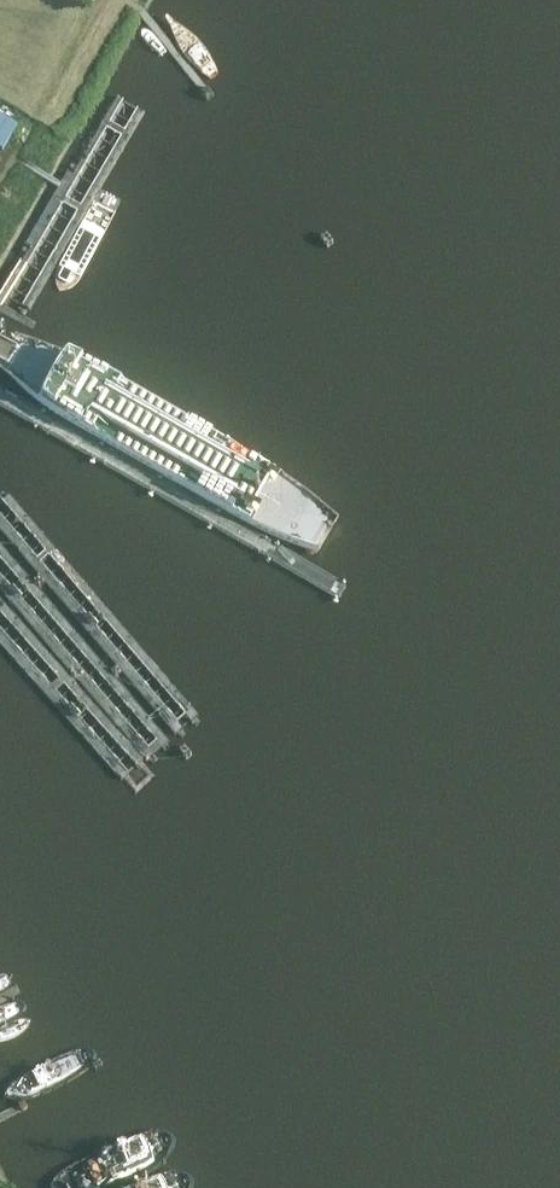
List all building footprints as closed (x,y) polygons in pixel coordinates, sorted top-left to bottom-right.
[(0,117),(0,143),(11,149),(23,124),(2,113),(0,117)]
